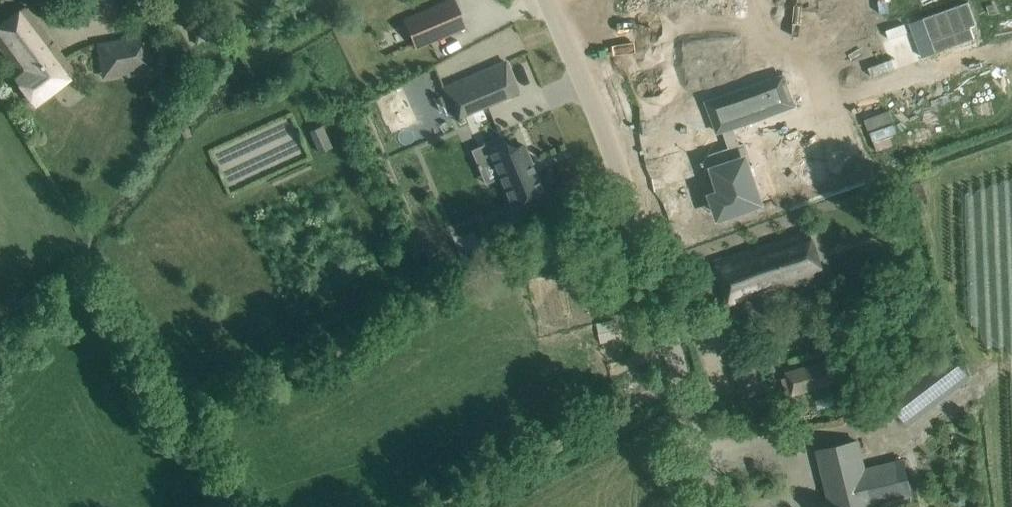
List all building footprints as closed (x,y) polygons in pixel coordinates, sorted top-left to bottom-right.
[(416,47),(465,27),(454,0),(449,0),(404,19),(416,47)] [(891,15),(900,0),(865,0),(891,15)] [(37,22),(25,6),(0,24),(0,49),(21,75),(16,78),(36,104),(77,73),(37,22)] [(926,115),(958,106),(956,106),(1011,91),(1011,17),(989,15),(988,29),(983,28),(955,36),(921,34),(882,44),(882,53),(877,53),(854,59),(854,66),(844,69),(867,155),(924,140),(926,115)] [(127,76),(153,71),(147,35),(97,43),(101,69),(125,65),(127,76)] [(517,90),(505,62),(443,88),(455,117),(517,90)] [(784,76),(706,103),(717,133),(794,106),(784,76)] [(289,117),(214,149),(230,187),(305,155),(289,117)] [(484,143),(512,210),(544,196),(522,145),(507,151),(500,136),(484,143)] [(723,193),(714,196),(720,215),(760,201),(745,161),(750,159),(744,145),(729,150),(734,163),(715,170),(723,193)] [(826,225),(733,255),(714,261),(729,304),(801,280),(803,284),(840,271),(826,225)] [(601,343),(617,339),(612,320),(597,323),(601,343)] [(844,359),(782,378),(787,396),(850,376),(844,359)] [(956,362),(893,409),(904,424),(967,377),(956,362)] [(857,441),(818,450),(832,506),(854,506),(881,500),(883,506),(911,506),(908,497),(914,496),(905,459),(864,468),(857,441)]
